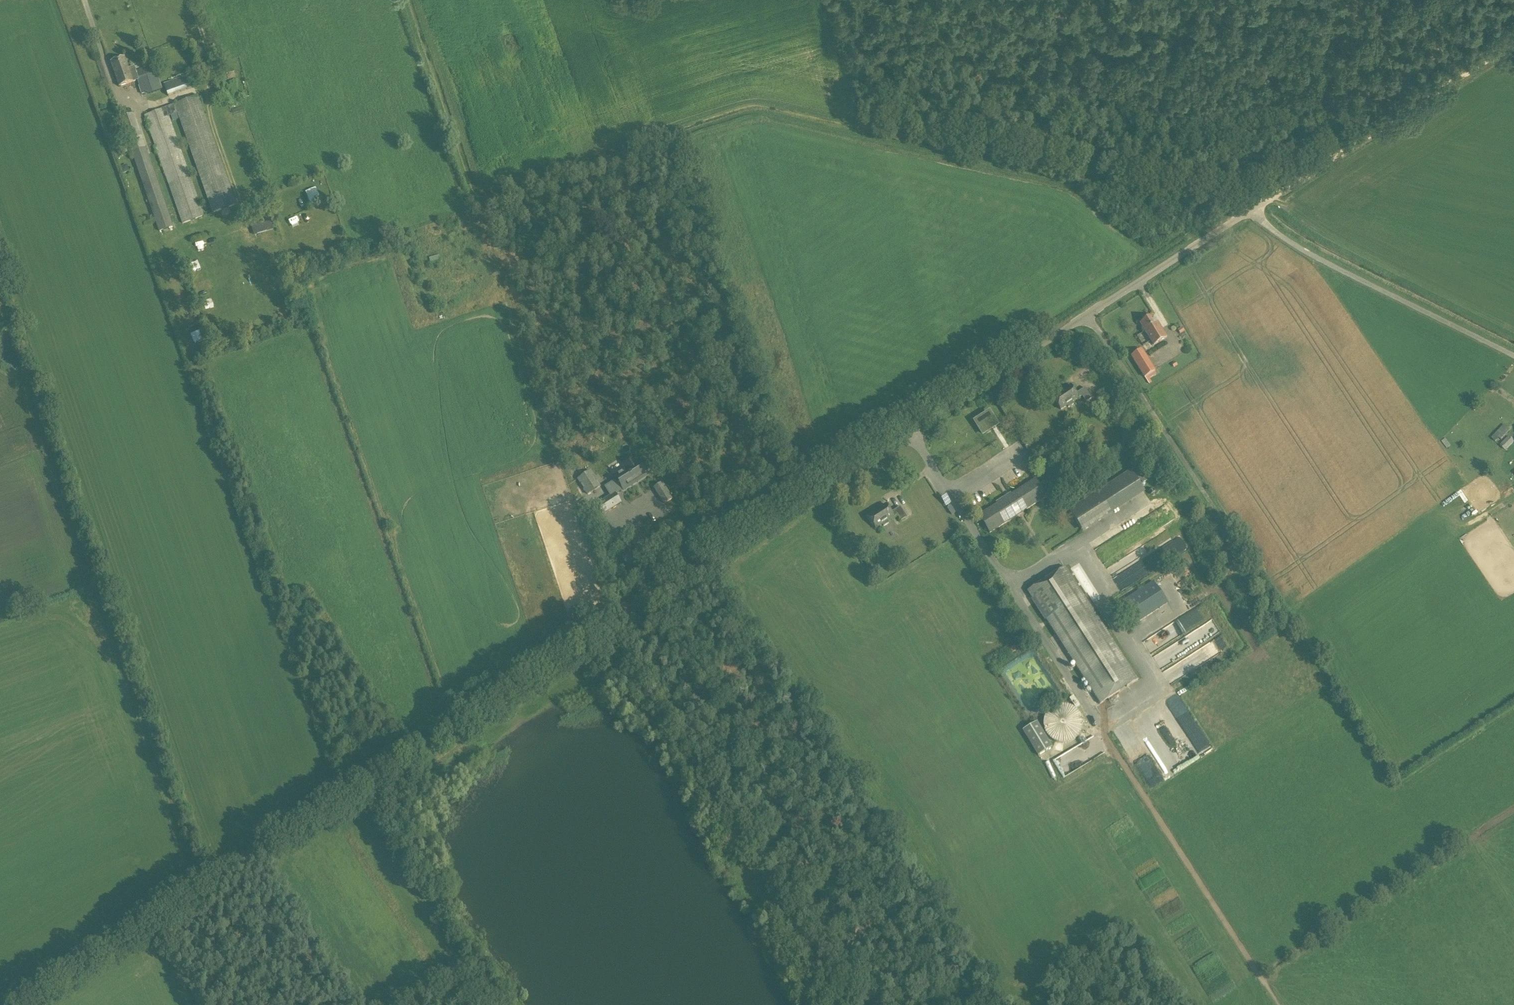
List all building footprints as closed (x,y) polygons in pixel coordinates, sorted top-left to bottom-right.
[(129,68),(125,58),(111,63),(119,87),(134,82),(138,81),(143,79),(147,93),(148,95),(157,92),(157,91),(163,89),(160,80),(154,82),(151,72),(146,73),(144,68),(136,70),(134,67),(129,68)] [(237,95),(243,93),(239,81),(245,80),(242,71),(231,74),(237,95)] [(194,81),(171,90),(173,97),(197,88),(194,81)] [(236,205),(198,97),(144,116),(182,224),(204,216),(169,117),(171,116),(178,114),(179,119),(213,213),(236,205)] [(159,232),(173,227),(134,113),(120,118),(159,232)] [(127,165),(120,167),(123,174),(129,171),(127,165)] [(316,205),(325,200),(321,192),(311,197),(316,205)] [(328,206),(316,212),(319,219),(332,213),(328,206)] [(253,234),(273,228),(268,212),(248,218),(253,234)] [(335,240),(328,241),(331,253),(338,251),(335,240)] [(199,292),(215,291),(214,281),(198,282),(199,292)] [(180,297),(183,307),(191,305),(188,295),(180,297)] [(1151,299),(1164,328),(1169,326),(1157,296),(1151,299)] [(1151,316),(1140,323),(1153,345),(1166,337),(1161,328),(1157,322),(1156,323),(1151,316)] [(230,336),(231,326),(223,325),(222,335),(230,336)] [(190,333),(194,344),(204,340),(201,330),(190,333)] [(1144,378),(1156,371),(1142,349),(1130,356),(1144,378)] [(1075,394),(1070,386),(1052,397),(1060,410),(1067,406),(1068,408),(1074,405),(1072,402),(1081,396),(1085,402),(1091,399),(1084,388),(1075,394)] [(1097,411),(1107,405),(1102,398),(1093,404),(1097,411)] [(1501,440),(1510,431),(1504,425),(1495,435),(1501,440)] [(1513,442),(1509,437),(1500,446),(1506,451),(1513,442)] [(610,496),(614,493),(622,488),(623,490),(646,475),(638,462),(636,464),(634,461),(624,467),(626,470),(614,477),(616,480),(604,487),(610,496)] [(1081,530),(1142,490),(1130,471),(1069,510),(1081,530)] [(590,472),(578,479),(587,495),(600,487),(590,472)] [(657,475),(647,477),(649,486),(659,483),(657,475)] [(1045,498),(1034,480),(1011,495),(1009,492),(994,502),(996,505),(977,517),(988,534),(1045,498)] [(654,488),(657,493),(665,488),(662,483),(654,488)] [(1154,496),(1160,494),(1157,487),(1151,489),(1154,496)] [(949,506),(955,502),(948,491),(942,495),(949,506)] [(603,515),(622,504),(615,493),(597,505),(603,515)] [(890,513),(885,505),(867,516),(875,529),(882,524),(884,527),(889,524),(887,521),(896,515),(900,521),(906,518),(899,507),(890,513)] [(955,513),(951,506),(947,508),(951,515),(955,513)] [(1123,590),(1152,571),(1145,559),(1116,579),(1123,590)] [(1173,570),(1181,583),(1194,574),(1186,562),(1173,570)] [(1099,705),(1137,680),(1065,568),(1026,592),(1099,705)] [(1132,626),(1167,604),(1153,582),(1119,604),(1132,626)] [(1205,605),(1146,640),(1155,655),(1164,669),(1174,663),(1167,652),(1178,645),(1186,657),(1223,635),(1205,605)] [(1015,687),(1019,685),(1028,706),(1040,701),(1036,691),(1037,691),(1028,669),(1029,669),(1025,660),(1010,667),(1015,677),(1011,679),(1015,687)] [(1200,761),(1181,727),(1194,720),(1180,695),(1165,703),(1166,705),(1152,713),(1183,770),(1200,761)] [(1073,696),(1069,699),(1076,709),(1080,706),(1073,696)] [(1062,744),(1065,743),(1068,743),(1071,741),(1074,740),(1077,737),(1079,735),(1080,732),(1081,729),(1082,725),(1082,722),(1081,719),(1080,716),(1078,713),(1076,710),(1074,708),(1071,706),(1068,705),(1065,705),(1061,705),(1058,705),(1055,706),(1052,708),(1049,710),(1047,712),(1045,715),(1044,718),(1043,721),(1043,724),(1043,727),(1044,731),(1045,734),(1047,736),(1050,739),(1052,741),(1055,742),(1058,743),(1062,744)] [(1119,731),(1154,790),(1166,783),(1185,772),(1168,744),(1165,745),(1147,715),(1119,731)] [(1052,748),(1037,722),(1022,731),(1038,757),(1052,748)]
